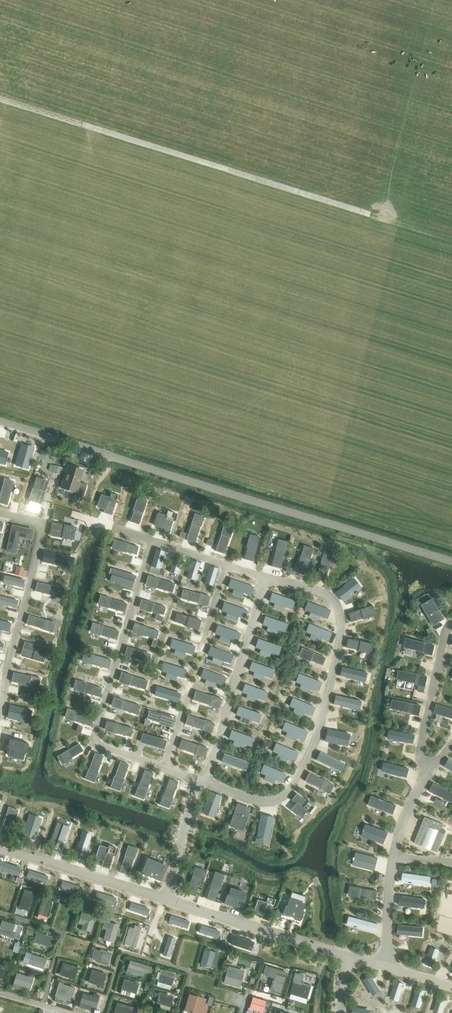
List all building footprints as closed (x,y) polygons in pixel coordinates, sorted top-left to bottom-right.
[(22,444),(16,466),(28,469),(34,448),(29,446),(27,445),(27,446),(22,444)] [(50,465),(49,470),(60,474),(62,468),(55,466),(50,465)] [(68,466),(61,489),(76,493),(74,499),(82,502),(87,485),(81,483),(80,483),(83,471),(68,466)] [(37,478),(29,501),(41,504),(48,481),(37,478)] [(0,498),(0,503),(7,505),(13,481),(5,479),(0,498)] [(102,494),(97,508),(105,510),(104,513),(112,516),(118,495),(111,493),(110,497),(102,494)] [(134,510),(130,522),(139,525),(143,513),(147,502),(138,499),(134,510)] [(159,512),(154,526),(162,528),(161,532),(169,535),(176,513),(168,511),(167,515),(159,512)] [(195,515),(186,540),(195,543),(200,527),(201,527),(204,518),(195,515)] [(53,523),(50,536),(73,540),(74,534),(75,534),(75,532),(74,531),(75,527),(53,523)] [(224,525),(216,551),(224,554),(230,538),(233,528),(224,525)] [(13,526),(7,551),(9,552),(9,553),(13,554),(14,553),(15,553),(19,537),(31,539),(33,531),(13,526)] [(250,537),(244,559),(253,562),(259,539),(250,537)] [(115,540),(113,548),(123,550),(123,551),(136,555),(138,547),(115,540)] [(278,540),(271,567),(280,569),(284,552),(285,552),(287,543),(278,540)] [(18,552),(28,554),(29,546),(20,544),(18,552)] [(304,545),(295,572),(304,575),(310,559),(313,549),(304,545)] [(156,551),(151,567),(159,569),(164,554),(156,551)] [(44,552),(42,561),(52,563),(52,564),(55,565),(55,564),(69,567),(71,557),(44,552)] [(321,562),(315,579),(324,582),(329,566),(330,566),(333,555),(324,552),(321,562)] [(174,557),(169,572),(177,575),(182,560),(174,557)] [(191,563),(187,578),(195,580),(199,565),(191,563)] [(209,568),(204,584),(212,586),(217,571),(209,568)] [(16,569),(15,574),(26,577),(27,572),(23,571),(16,569)] [(112,575),(110,581),(132,588),(135,576),(114,569),(112,575)] [(149,575),(146,585),(172,593),(175,584),(158,579),(159,578),(149,575)] [(5,576),(3,583),(22,588),(24,580),(5,576)] [(354,578),(336,592),(344,602),(361,588),(354,578)] [(231,579),(228,588),(233,589),(243,593),(251,595),(254,587),(231,579)] [(37,582),(35,591),(52,596),(52,595),(62,598),(64,588),(54,586),(37,582)] [(183,590),(181,599),(197,603),(206,605),(209,596),(199,593),(199,594),(183,590)] [(272,593),(269,602),(292,609),(295,601),(272,593)] [(101,595),(99,605),(125,613),(127,604),(111,599),(111,598),(101,595)] [(15,608),(16,607),(18,602),(17,601),(0,596),(0,604),(15,608)] [(433,599),(422,605),(433,625),(444,619),(433,599)] [(141,600),(138,609),(150,612),(150,611),(163,615),(166,607),(141,600)] [(308,602),(305,610),(327,618),(330,610),(308,602)] [(224,603),(222,611),(244,619),(247,610),(224,603)] [(372,606),(348,613),(351,622),(362,619),(375,614),(372,606)] [(176,613),(174,622),(185,625),(198,629),(200,620),(176,613)] [(29,615),(26,624),(53,632),(52,632),(55,623),(46,620),(29,615)] [(265,617),(263,625),(285,633),(288,625),(265,617)] [(9,632),(11,623),(0,621),(0,630),(9,632)] [(93,623),(91,632),(117,640),(119,631),(103,627),(103,625),(93,623)] [(133,624),(130,632),(145,636),(156,639),(159,631),(133,624)] [(309,624),(306,632),(328,641),(332,633),(309,624)] [(218,626),(215,634),(238,641),(240,633),(218,626)] [(172,639),(170,648),(193,655),(195,646),(172,639)] [(258,639),(256,647),(278,655),(281,647),(258,639)] [(348,639),(346,648),(357,650),(370,653),(372,643),(348,639)] [(408,639),(406,647),(427,652),(426,653),(433,655),(435,646),(408,639)] [(25,643),(21,655),(43,662),(46,649),(25,643)] [(210,647),(208,656),(230,663),(233,655),(210,647)] [(127,648),(125,656),(135,659),(148,663),(150,655),(127,648)] [(302,648),(299,656),(310,661),(323,666),(326,658),(313,653),(314,653),(302,648)] [(85,651),(82,661),(108,669),(111,660),(95,655),(95,654),(85,651)] [(252,662),(249,670),(272,678),(275,670),(252,662)] [(163,663),(161,671),(184,678),(186,670),(163,663)] [(342,668),(340,676),(365,682),(367,673),(342,668)] [(203,670),(201,678),(223,686),(226,678),(203,670)] [(400,671),(398,679),(420,684),(419,685),(425,687),(427,677),(400,671)] [(122,672),(119,682),(145,690),(148,681),(132,676),(132,675),(122,672)] [(13,673),(11,682),(28,686),(28,685),(38,687),(40,678),(30,676),(13,673)] [(299,674),(296,682),(318,690),(321,682),(299,674)] [(76,680),(74,689),(100,697),(102,689),(86,684),(86,683),(76,680)] [(245,684),(242,692),(265,700),(268,692),(245,684)] [(157,687),(154,695),(173,701),(172,701),(178,703),(180,698),(179,697),(180,694),(157,687)] [(196,691),(193,700),(208,705),(218,708),(221,699),(211,696),(196,691)] [(336,696),(334,704),(359,710),(361,702),(336,696)] [(114,697),(112,707),(120,709),(137,715),(140,706),(124,701),(124,700),(114,697)] [(293,698),(290,706),(312,715),(315,707),(293,698)] [(394,700),(392,709),(413,713),(413,714),(419,716),(421,706),(394,700)] [(435,713),(451,719),(451,709),(437,705),(435,713)] [(10,706),(7,718),(29,723),(30,718),(31,716),(32,711),(10,706)] [(239,707),(236,715),(258,723),(261,715),(239,707)] [(68,709),(65,719),(73,722),(73,721),(91,727),(94,718),(78,713),(78,712),(68,709)] [(149,711),(147,719),(158,722),(158,723),(170,727),(172,718),(160,714),(149,711)] [(188,715),(185,724),(211,733),(214,723),(204,720),(203,720),(188,715)] [(108,721),(105,731),(116,734),(117,733),(131,737),(133,728),(108,721)] [(285,722),(282,730),(304,739),(308,731),(285,722)] [(328,729),(325,741),(346,746),(348,742),(348,739),(349,734),(328,729)] [(390,731),(388,739),(408,743),(413,744),(415,735),(391,730),(389,730),(390,731)] [(232,731),(229,739),(233,740),(244,744),(251,747),(254,739),(232,731)] [(143,734),(141,742),(164,749),(166,741),(143,734)] [(10,739),(7,748),(9,748),(10,749),(8,755),(22,759),(24,752),(25,753),(26,753),(29,744),(10,739)] [(181,739),(178,748),(204,757),(207,748),(197,744),(197,745),(181,739)] [(79,743),(57,756),(62,765),(72,759),(71,758),(83,751),(79,743)] [(276,744),(273,751),(295,760),(298,752),(276,744)] [(88,769),(85,778),(95,781),(104,756),(95,753),(89,769),(88,769)] [(321,753),(317,760),(340,771),(344,764),(321,753)] [(225,754),(222,762),(245,771),(248,763),(225,754)] [(114,778),(110,787),(120,790),(129,765),(120,762),(115,777),(114,778)] [(385,763),(382,771),(402,776),(407,778),(409,769),(386,763),(384,762),(384,763),(385,763)] [(264,765),(261,773),(283,782),(286,774),(264,765)] [(138,786),(135,795),(144,798),(153,773),(144,770),(139,786),(138,786)] [(309,773),(305,781),(320,789),(329,794),(334,785),(324,780),(324,781),(309,773)] [(163,795),(160,804),(169,807),(172,798),(178,782),(169,779),(164,795),(163,795)] [(430,791),(451,802),(451,793),(433,784),(430,791)] [(209,792),(201,813),(208,816),(214,818),(222,797),(209,792)] [(297,804),(292,810),(301,817),(306,811),(309,813),(314,807),(297,793),(292,800),(297,804)] [(369,805),(368,805),(369,805),(393,814),(397,806),(396,805),(396,806),(384,801),(384,800),(379,798),(378,799),(373,797),(370,805),(369,805)] [(238,804),(230,827),(242,831),(250,809),(238,804)] [(6,817),(0,834),(9,837),(18,811),(9,808),(6,817)] [(29,815),(23,836),(35,840),(41,819),(29,815)] [(261,815),(257,837),(260,837),(263,838),(269,839),(273,818),(261,815)] [(425,817),(415,843),(438,853),(445,834),(441,832),(444,825),(425,817)] [(58,823),(50,844),(62,849),(69,827),(58,823)] [(364,832),(362,836),(383,844),(388,833),(367,825),(365,829),(364,829),(363,831),(364,832)] [(81,837),(74,857),(83,860),(91,835),(87,834),(88,833),(82,831),(80,837),(81,837)] [(99,847),(96,858),(104,861),(103,861),(102,866),(109,869),(116,848),(109,845),(107,849),(99,847)] [(125,856),(120,872),(128,875),(134,859),(135,859),(138,850),(128,846),(125,856)] [(354,860),(353,865),(375,870),(378,858),(356,853),(355,858),(354,857),(353,860),(354,860)] [(147,858),(141,874),(143,875),(159,881),(165,865),(149,859),(147,858)] [(17,876),(20,867),(0,861),(0,870),(17,876)] [(192,878),(187,893),(195,896),(200,881),(201,881),(204,871),(194,868),(191,878),(192,878)] [(29,870),(27,878),(46,884),(48,876),(29,870)] [(210,888),(206,899),(215,902),(218,891),(219,891),(224,876),(214,872),(209,888),(210,888)] [(405,874),(403,882),(429,886),(429,877),(405,874)] [(11,904),(16,884),(6,881),(0,901),(11,904)] [(63,881),(60,888),(79,894),(81,887),(63,881)] [(350,886),(352,887),(350,896),(359,897),(359,898),(376,900),(378,891),(361,889),(361,888),(350,886)] [(227,896),(224,903),(243,909),(245,901),(243,901),(243,900),(245,893),(229,888),(227,896)] [(23,894),(19,908),(29,911),(33,897),(30,896),(31,892),(25,890),(23,894)] [(97,892),(95,899),(114,905),(116,898),(97,892)] [(400,897),(399,905),(425,909),(425,901),(400,897)] [(259,900),(254,913),(262,915),(261,916),(261,919),(269,921),(275,901),(268,898),(267,902),(259,900)] [(285,906),(282,914),(301,920),(304,912),(303,911),(302,911),(305,904),(288,899),(286,906),(285,906)] [(42,900),(38,914),(48,917),(52,903),(42,900)] [(131,903),(128,910),(147,916),(150,909),(131,903)] [(61,914),(60,920),(68,923),(73,907),(63,904),(60,914),(61,914)] [(80,919),(78,923),(83,924),(81,929),(90,932),(95,916),(82,913),(80,919)] [(172,916),(170,923),(187,929),(190,922),(172,916)] [(351,918),(349,925),(355,927),(357,928),(375,932),(377,925),(378,925),(378,924),(376,924),(351,917),(349,916),(349,917),(351,918)] [(0,927),(0,934),(15,939),(16,938),(18,939),(23,927),(2,920),(0,927)] [(104,924),(102,928),(106,930),(103,940),(114,944),(119,929),(104,924)] [(129,927),(124,944),(133,947),(140,927),(135,925),(134,928),(129,927)] [(201,925),(199,932),(217,938),(218,937),(219,932),(219,931),(201,925)] [(399,925),(398,934),(422,936),(423,928),(399,925)] [(37,933),(34,941),(51,946),(54,938),(37,933)] [(169,936),(163,955),(170,958),(176,939),(169,936)] [(234,936),(231,944),(251,950),(253,942),(234,936)] [(15,942),(13,951),(18,952),(20,947),(21,947),(23,942),(18,940),(17,942),(15,942)] [(185,944),(181,957),(192,961),(196,948),(185,944)] [(200,963),(214,968),(219,952),(206,947),(200,963)] [(94,949),(92,958),(98,960),(97,962),(108,966),(112,953),(101,949),(100,951),(94,949)] [(427,959),(425,965),(433,968),(436,961),(435,961),(437,954),(431,952),(429,959),(427,959)] [(31,954),(28,964),(43,969),(47,959),(31,954)] [(130,961),(128,967),(150,974),(152,967),(130,961)] [(63,963),(59,975),(75,980),(78,968),(63,963)] [(267,966),(264,974),(275,977),(272,987),(282,990),(287,973),(267,966)] [(92,969),(88,982),(102,986),(106,974),(92,969)] [(161,970),(157,982),(172,986),(175,974),(161,970)] [(227,970),(224,983),(240,987),(243,974),(227,970)] [(294,981),(290,994),(307,999),(311,986),(301,983),(304,975),(296,972),(293,980),(294,981)] [(17,973),(12,988),(23,991),(24,987),(30,989),(33,978),(17,973)] [(371,976),(364,980),(367,986),(368,985),(372,992),(377,988),(373,982),(374,981),(371,976)] [(124,979),(121,990),(136,994),(139,984),(124,979)] [(395,988),(393,995),(398,997),(401,990),(402,990),(404,984),(396,981),(394,988),(395,988)] [(59,982),(55,997),(71,1002),(75,988),(63,984),(64,984),(59,982)] [(417,995),(414,1002),(420,1004),(423,996),(424,997),(426,991),(417,988),(415,995),(417,995)] [(160,992),(156,1003),(161,1004),(160,1008),(169,1011),(173,997),(160,992)] [(225,992),(223,1001),(235,1004),(237,996),(225,992)] [(83,993),(80,1003),(96,1008),(100,995),(94,993),(94,996),(83,993)] [(184,1011),(192,1012),(199,1012),(203,998),(192,995),(191,1001),(187,1000),(184,1011)] [(438,1002),(436,1009),(442,1011),(444,1003),(445,1003),(447,997),(439,995),(437,1001),(438,1002)] [(114,1012),(135,1012),(136,1008),(117,1003),(114,1012)] [(250,1004),(248,1012),(266,1012),(268,1008),(250,1004)]
